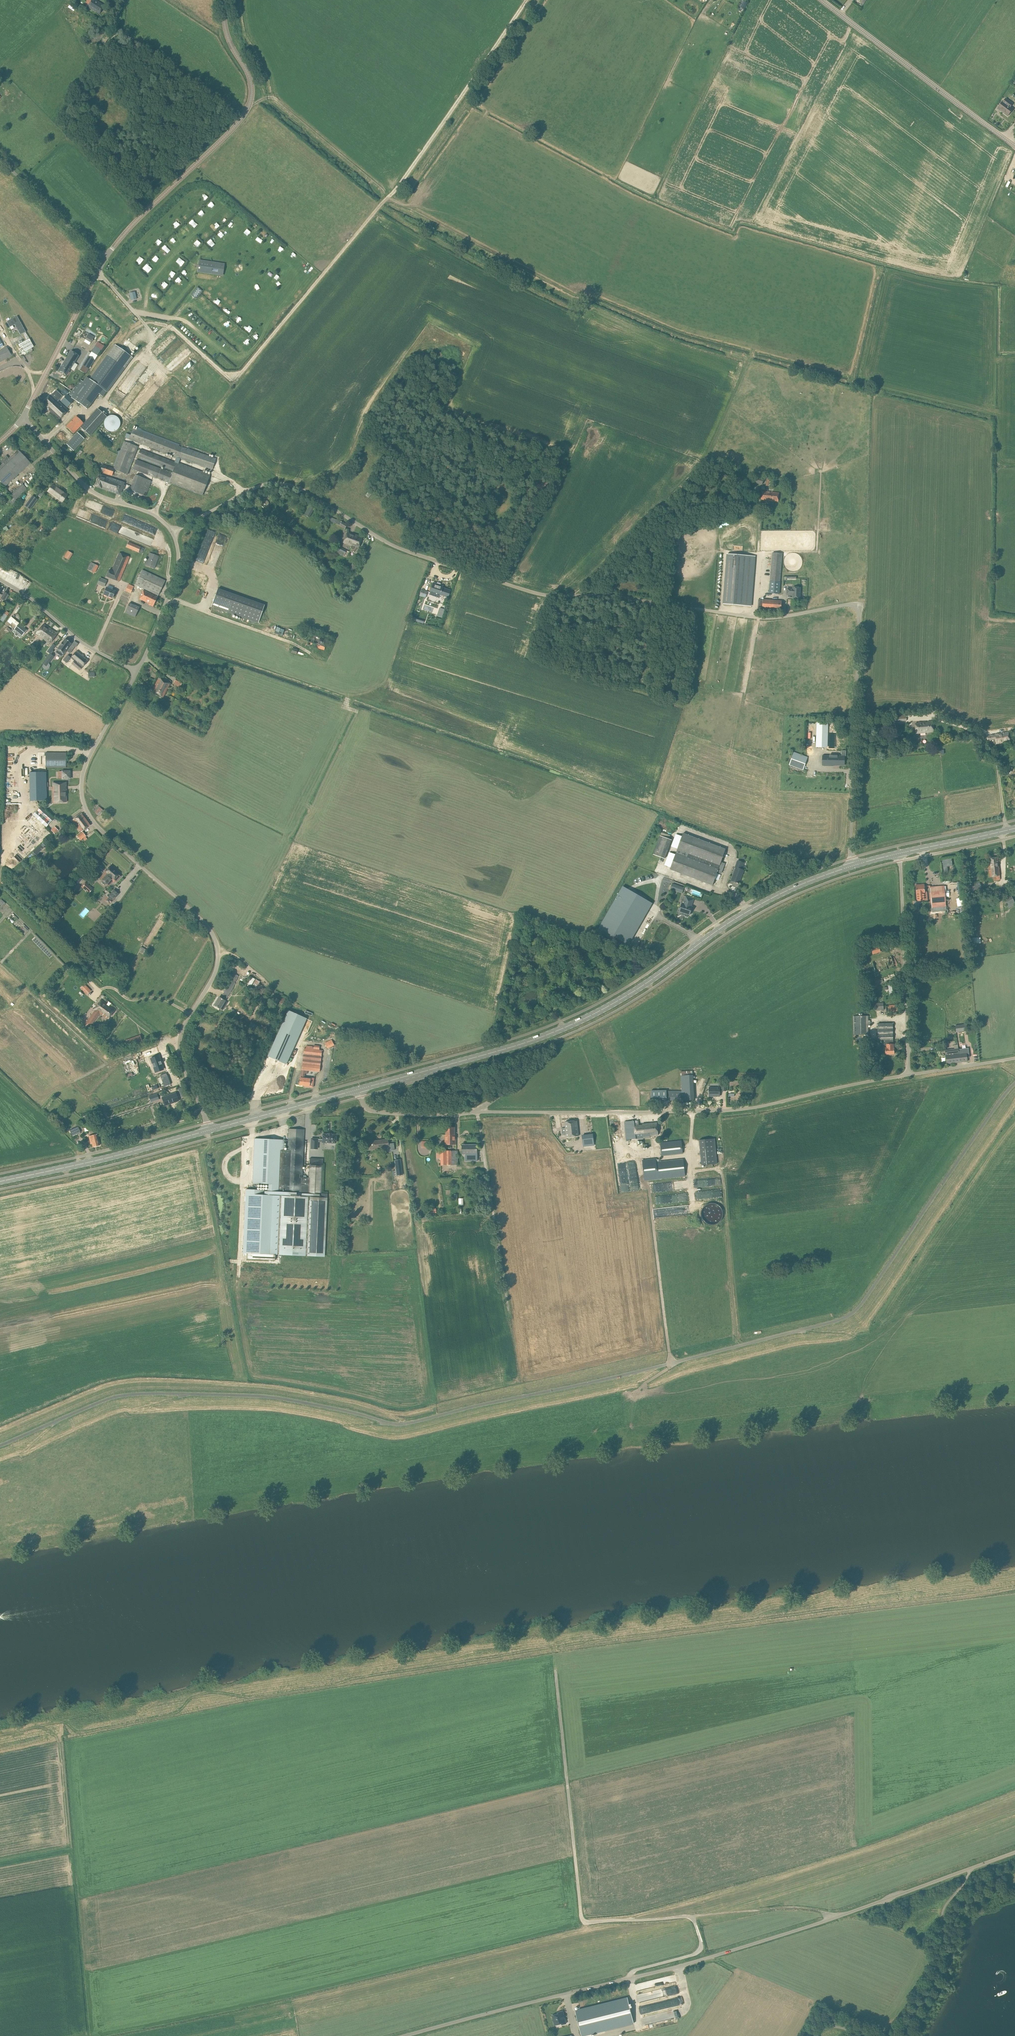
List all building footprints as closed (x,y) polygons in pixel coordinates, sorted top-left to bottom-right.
[(86,2),(83,0),(81,2),(85,5),(99,14),(104,7),(94,0),(88,0),(86,2)] [(107,32),(98,26),(89,40),(98,45),(107,32)] [(7,107),(16,97),(10,91),(1,101),(7,107)] [(1002,108),(1001,111),(1008,116),(1013,109),(1009,106),(1012,103),(1006,98),(1003,102),(1000,107),(1002,108)] [(188,222),(193,228),(196,225),(191,219),(188,222)] [(199,271),(213,274),(215,263),(200,261),(199,271)] [(197,287),(191,295),(196,299),(202,291),(197,287)] [(26,332),(17,316),(7,322),(10,327),(15,324),(20,335),(26,332)] [(89,333),(85,339),(91,343),(94,337),(89,333)] [(30,339),(19,344),(20,347),(22,346),(25,351),(34,347),(30,339)] [(83,381),(81,380),(69,395),(72,397),(71,398),(87,409),(99,394),(103,397),(124,368),(125,368),(133,358),(115,345),(107,355),(108,356),(90,380),(86,377),(83,381)] [(7,361),(6,359),(12,355),(7,346),(0,350),(0,366),(7,361)] [(101,349),(95,346),(91,352),(97,355),(101,349)] [(67,375),(79,356),(71,351),(59,371),(67,375)] [(97,356),(97,355),(91,352),(89,356),(83,365),(89,369),(95,360),(97,356)] [(80,370),(86,374),(89,369),(83,365),(80,370)] [(51,394),(42,403),(59,420),(68,411),(51,394)] [(74,400),(67,394),(61,402),(68,407),(74,400)] [(80,428),(90,437),(105,420),(105,421),(104,422),(104,423),(104,424),(104,425),(105,425),(105,426),(105,427),(106,428),(106,429),(107,429),(107,430),(108,430),(109,431),(110,431),(111,431),(112,431),(113,431),(114,431),(115,431),(116,431),(117,430),(118,429),(119,429),(119,428),(120,427),(120,426),(120,425),(121,425),(121,424),(121,423),(121,422),(120,422),(120,421),(120,420),(120,419),(119,419),(119,418),(118,418),(118,417),(117,416),(115,416),(115,415),(114,415),(113,415),(112,415),(110,415),(110,416),(109,416),(108,417),(107,418),(97,409),(80,428)] [(66,426),(74,434),(84,423),(76,416),(66,426)] [(126,434),(125,438),(129,439),(129,440),(176,458),(175,462),(141,449),(138,458),(165,468),(164,470),(137,460),(133,469),(202,496),(210,475),(179,463),(180,459),(213,470),(217,459),(136,430),(137,427),(134,426),(133,429),(131,435),(126,434)] [(77,432),(67,444),(74,451),(84,439),(77,432)] [(100,472),(112,476),(114,469),(127,474),(138,446),(124,441),(114,468),(102,464),(100,472)] [(5,487),(31,463),(20,452),(18,450),(9,458),(6,456),(0,462),(2,464),(0,467),(0,481),(5,487)] [(754,473),(752,482),(762,485),(764,476),(754,473)] [(95,486),(106,490),(111,478),(100,474),(95,486)] [(146,496),(152,481),(136,475),(130,490),(146,496)] [(124,483),(111,478),(106,490),(120,495),(124,483)] [(63,502),(68,495),(53,484),(48,492),(63,502)] [(13,506),(17,502),(16,501),(27,490),(22,485),(10,496),(13,498),(9,502),(13,506)] [(779,493),(762,491),(761,500),(778,502),(779,493)] [(30,510),(38,499),(33,496),(25,506),(30,510)] [(40,500),(35,508),(43,512),(47,505),(40,500)] [(310,517),(314,509),(310,506),(306,514),(310,517)] [(328,520),(340,525),(342,522),(340,521),(329,516),(328,520)] [(355,535),(352,534),(347,533),(344,542),(352,545),(353,542),(354,540),(355,541),(356,539),(354,539),(355,535)] [(357,554),(362,537),(355,535),(354,539),(356,539),(355,541),(354,540),(353,542),(352,545),(350,551),(357,554)] [(144,548),(141,547),(128,541),(126,547),(138,552),(142,554),(144,548)] [(68,551),(64,557),(69,560),(73,554),(68,551)] [(111,570),(109,569),(106,577),(117,581),(119,581),(129,557),(119,552),(111,570)] [(155,569),(159,556),(150,553),(145,565),(155,569)] [(772,553),(770,582),(780,583),(783,553),(772,553)] [(751,606),(755,556),(727,554),(723,604),(751,606)] [(95,573),(98,566),(91,562),(87,569),(95,573)] [(158,596),(165,580),(143,570),(136,585),(158,596)] [(100,577),(97,584),(104,587),(107,580),(100,577)] [(443,586),(433,583),(430,592),(437,595),(437,594),(448,597),(451,590),(442,588),(443,586)] [(125,591),(131,594),(134,587),(129,584),(125,591)] [(112,598),(115,591),(113,590),(113,589),(108,586),(108,588),(107,587),(104,595),(112,598)] [(793,598),(800,598),(800,588),(793,587),(793,589),(787,588),(787,595),(793,595),(793,598)] [(218,588),(211,607),(258,623),(265,605),(218,588)] [(425,598),(428,591),(421,589),(419,596),(425,598)] [(149,604),(149,605),(153,607),(158,597),(143,590),(139,599),(149,604)] [(781,610),(782,601),(763,599),(759,599),(758,608),(762,608),(762,609),(781,610)] [(135,618),(140,607),(130,603),(125,613),(135,618)] [(17,626),(14,629),(22,636),(27,630),(19,623),(17,626)] [(46,636),(46,635),(51,629),(43,623),(36,633),(44,639),(46,636)] [(58,634),(51,629),(46,635),(46,636),(44,639),(47,642),(48,641),(51,643),(58,634)] [(307,645),(324,649),(326,643),(313,639),(312,642),(307,641),(307,645)] [(71,645),(65,640),(58,651),(64,655),(71,645)] [(70,654),(75,646),(76,647),(79,644),(74,641),(67,651),(70,654)] [(88,660),(77,651),(71,658),(74,661),(72,663),(80,670),(88,660)] [(43,664),(46,666),(54,656),(50,654),(43,664)] [(66,663),(71,658),(67,655),(63,660),(66,663)] [(113,677),(108,684),(112,687),(114,682),(119,685),(121,682),(113,677)] [(159,677),(152,692),(163,698),(171,683),(159,677)] [(183,681),(177,677),(174,683),(180,686),(183,681)] [(928,721),(918,722),(918,723),(915,723),(916,733),(934,732),(932,720),(928,721)] [(828,723),(817,722),(817,746),(827,746),(828,723)] [(986,736),(987,740),(995,738),(996,744),(1010,741),(1008,732),(986,736)] [(823,755),(823,765),(844,765),(844,756),(846,756),(846,751),(842,751),(842,756),(823,755)] [(66,768),(66,752),(46,752),(46,768),(66,768)] [(794,752),(789,765),(803,770),(808,757),(794,752)] [(70,770),(58,770),(58,779),(70,779),(70,770)] [(47,801),(47,772),(30,772),(30,801),(47,801)] [(67,782),(52,782),(53,803),(67,803),(67,782)] [(98,815),(103,810),(99,806),(94,811),(98,815)] [(40,807),(33,815),(46,827),(54,819),(40,807)] [(73,820),(78,827),(82,832),(91,825),(82,814),(73,820)] [(12,832),(0,833),(1,847),(7,846),(7,840),(6,840),(6,836),(13,836),(12,832)] [(80,841),(86,836),(83,832),(77,836),(80,841)] [(683,833),(670,869),(713,885),(717,872),(721,874),(725,863),(721,862),(726,849),(683,833)] [(665,859),(672,839),(659,835),(652,854),(665,859)] [(32,844),(35,841),(30,836),(27,840),(32,844)] [(34,856),(36,855),(44,848),(44,847),(45,845),(43,843),(41,845),(41,844),(33,851),(33,852),(31,854),(34,856)] [(993,876),(993,880),(1000,879),(998,857),(988,858),(989,864),(988,864),(990,877),(993,876)] [(952,865),(951,858),(942,860),(944,867),(952,865)] [(738,860),(735,867),(736,868),(731,880),(739,883),(744,870),(741,869),(744,863),(738,860)] [(106,872),(100,878),(107,884),(108,885),(109,886),(109,885),(109,884),(108,885),(107,883),(111,879),(115,883),(120,876),(110,867),(106,871),(106,872)] [(86,890),(89,893),(93,889),(89,886),(90,886),(86,882),(81,886),(86,890)] [(974,892),(982,889),(979,882),(971,885),(974,892)] [(673,883),(670,889),(682,893),(684,887),(673,883)] [(628,945),(652,903),(623,886),(599,928),(628,945)] [(925,892),(924,886),(916,887),(916,894),(917,894),(917,901),(922,900),(925,900),(924,892),(925,892)] [(932,907),(946,906),(944,886),(930,887),(932,907)] [(119,893),(115,890),(108,897),(109,898),(106,901),(109,904),(119,893)] [(1010,894),(1003,898),(1009,908),(1014,905),(1014,903),(1010,894)] [(71,899),(66,895),(60,901),(65,905),(71,899)] [(692,907),(691,906),(693,899),(686,897),(683,904),(682,903),(679,911),(682,912),(681,915),(687,917),(688,914),(689,915),(691,910),(692,908),(692,907)] [(147,950),(141,946),(139,950),(143,952),(142,953),(145,954),(147,950)] [(871,948),(873,954),(881,952),(879,946),(871,948)] [(874,962),(877,972),(895,966),(893,957),(874,962)] [(239,976),(233,972),(231,976),(233,977),(231,981),(223,994),(228,997),(236,984),(235,983),(239,976)] [(255,978),(252,976),(247,985),(250,987),(255,978)] [(256,979),(251,988),(255,990),(260,981),(256,979)] [(87,995),(91,990),(84,984),(80,988),(87,995)] [(214,1005),(220,1009),(222,1010),(227,1002),(225,1001),(219,997),(214,1005)] [(85,1024),(90,1027),(100,1013),(108,1019),(115,1010),(109,1005),(109,1006),(107,1004),(101,999),(93,1009),(95,1010),(85,1024)] [(883,1002),(875,1003),(876,1011),(884,1010),(883,1002)] [(286,1064),(306,1018),(288,1010),(268,1056),(286,1064)] [(868,1021),(868,1016),(853,1016),(854,1035),(868,1034),(868,1025),(870,1025),(870,1020),(868,1021)] [(893,1040),(893,1023),(878,1023),(878,1040),(893,1040)] [(142,1041),(140,1035),(125,1040),(127,1046),(142,1041)] [(335,1045),(332,1040),(325,1043),(328,1049),(335,1045)] [(894,1044),(887,1044),(887,1048),(886,1048),(886,1054),(894,1054),(894,1048),(894,1044)] [(319,1049),(320,1046),(314,1045),(313,1047),(306,1047),(306,1048),(304,1048),(300,1078),(299,1085),(306,1085),(305,1086),(313,1087),(314,1078),(310,1077),(310,1079),(305,1078),(305,1073),(307,1074),(308,1070),(319,1072),(322,1050),(319,1049)] [(959,1053),(958,1048),(945,1050),(947,1064),(958,1062),(957,1054),(959,1053)] [(958,1062),(967,1061),(966,1053),(959,1053),(957,1054),(958,1062)] [(159,1071),(163,1069),(161,1064),(162,1064),(161,1061),(160,1061),(159,1056),(158,1056),(155,1057),(154,1057),(155,1057),(151,1059),(152,1064),(153,1067),(154,1067),(155,1072),(156,1072),(159,1071)] [(167,1075),(166,1073),(160,1075),(164,1086),(171,1084),(167,1075)] [(709,1087),(709,1096),(719,1096),(719,1091),(721,1091),(726,1091),(726,1084),(721,1084),(721,1088),(719,1088),(719,1087),(709,1087)] [(651,1090),(651,1101),(667,1100),(666,1090),(651,1090)] [(668,1091),(668,1100),(682,1100),(681,1090),(668,1091)] [(178,1100),(176,1093),(162,1097),(165,1105),(178,1100)] [(165,1113),(159,1115),(162,1125),(168,1123),(165,1113)] [(562,1128),(563,1136),(567,1135),(567,1137),(578,1136),(577,1120),(565,1122),(566,1127),(562,1128)] [(626,1140),(636,1139),(643,1138),(643,1136),(659,1135),(657,1122),(642,1123),(642,1124),(639,1124),(638,1120),(624,1121),(626,1140)] [(72,1136),(81,1132),(78,1126),(70,1130),(72,1136)] [(455,1138),(455,1127),(446,1127),(446,1137),(445,1137),(445,1144),(456,1144),(456,1138),(455,1138)] [(243,1252),(247,1252),(247,1259),(275,1261),(275,1253),(324,1255),(327,1193),(321,1193),(323,1165),(309,1165),(308,1185),(302,1185),(304,1130),(288,1129),(288,1140),(255,1138),(253,1183),(268,1184),(267,1191),(263,1191),(246,1190),(243,1252)] [(92,1143),(93,1147),(100,1145),(97,1134),(89,1136),(91,1143),(92,1143)] [(335,1142),(336,1142),(336,1134),(323,1134),(323,1139),(311,1138),(311,1148),(318,1149),(318,1142),(322,1142),(322,1143),(327,1143),(327,1142),(331,1142),(332,1143),(334,1144),(335,1142)] [(584,1137),(584,1145),(595,1144),(595,1136),(584,1137)] [(662,1156),(683,1153),(682,1140),(677,1141),(677,1137),(672,1138),(672,1141),(660,1142),(662,1156)] [(717,1164),(715,1138),(699,1140),(701,1165),(717,1164)] [(376,1149),(389,1147),(388,1139),(375,1140),(369,1140),(370,1147),(376,1146),(376,1149)] [(622,1153),(622,1142),(614,1142),(614,1154),(622,1153)] [(478,1160),(478,1144),(462,1144),(462,1154),(466,1154),(466,1160),(478,1160)] [(458,1164),(458,1150),(440,1151),(441,1165),(458,1164)] [(392,1176),(396,1176),(402,1175),(400,1159),(394,1160),(395,1171),(392,1171),(392,1176)] [(644,1181),(658,1179),(685,1176),(683,1159),(656,1162),(656,1159),(642,1160),(644,1181)] [(719,1179),(699,1179),(699,1187),(719,1186),(719,1179)] [(721,1189),(697,1191),(697,1199),(721,1197),(721,1189)] [(658,1980),(635,1985),(636,1990),(659,1985),(658,1980)] [(641,2000),(642,2004),(671,1997),(671,1995),(676,1994),(674,1987),(637,1996),(638,1998),(638,2001),(641,2000)] [(634,2023),(629,2002),(627,1997),(575,2010),(582,2035),(634,2023)] [(652,2004),(653,2010),(673,2006),(672,2002),(675,2001),(676,2004),(679,2004),(678,1999),(652,2004)] [(566,2023),(564,2016),(563,2011),(558,2012),(559,2013),(552,2015),(555,2025),(561,2023),(562,2024),(566,2023)]
